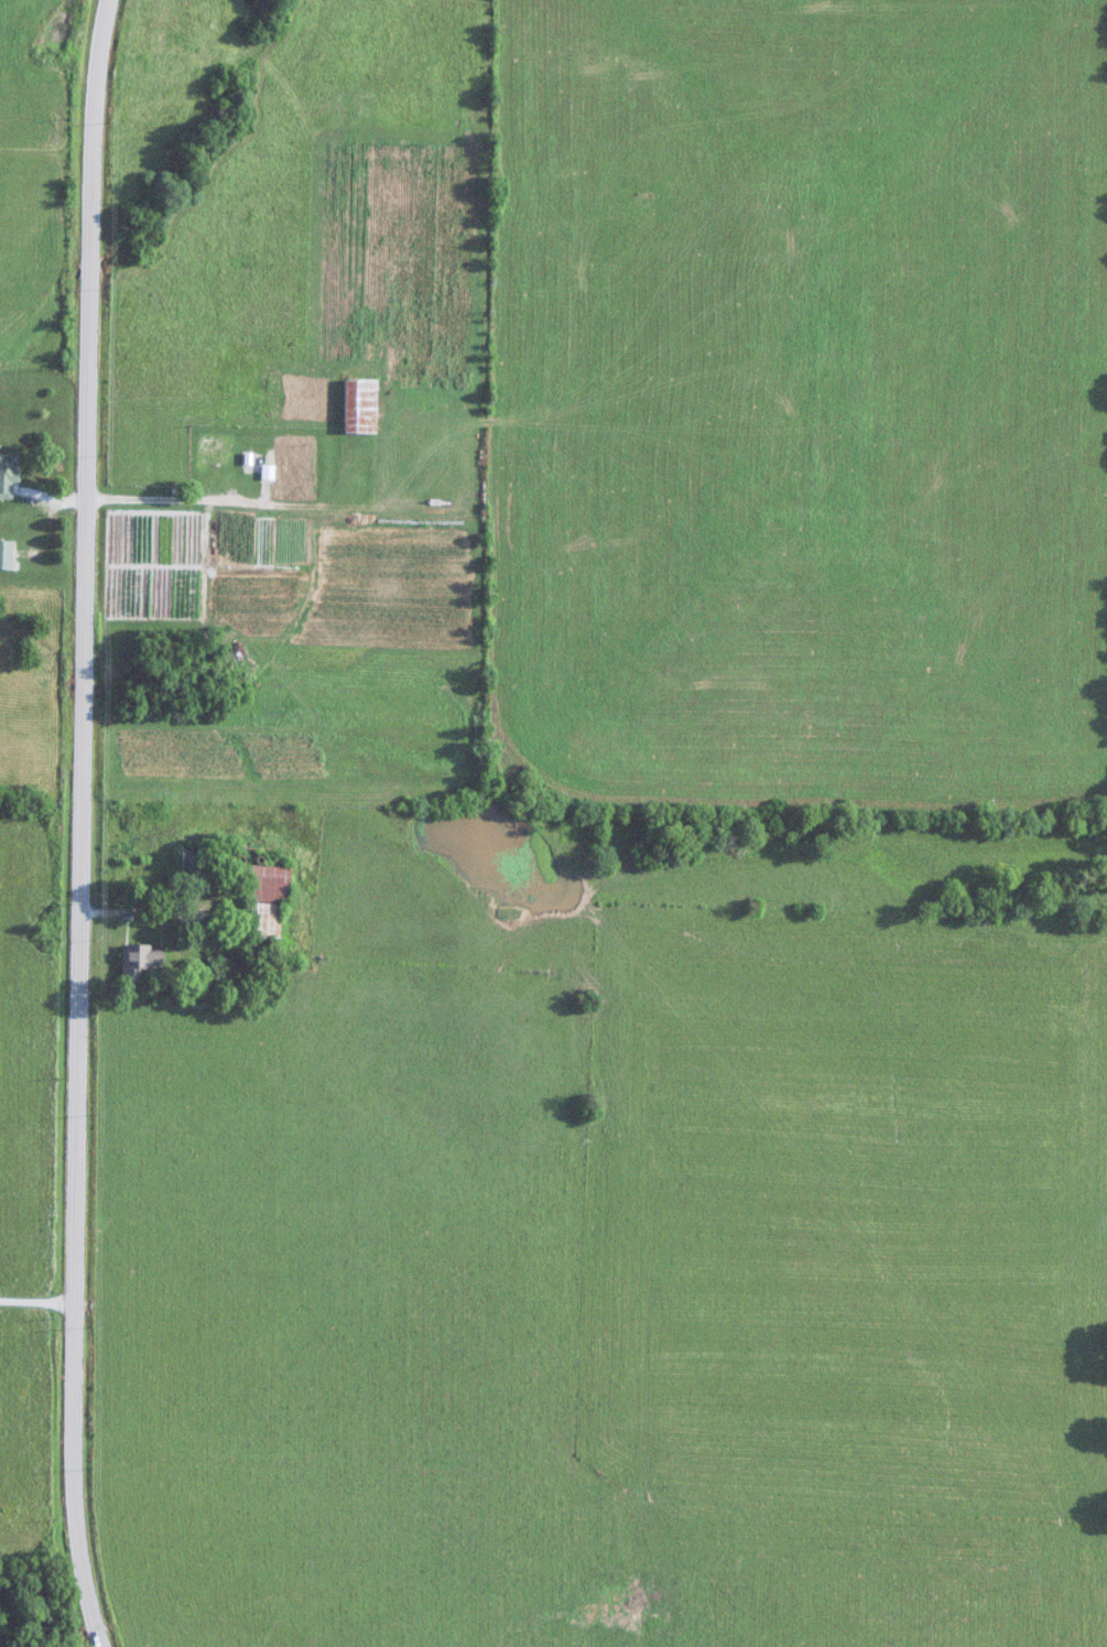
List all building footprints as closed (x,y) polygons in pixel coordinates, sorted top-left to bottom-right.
[(354,430),(389,430),(389,378),(355,377),(354,430)] [(24,452),(24,499),(1,498),(2,452),(24,452)] [(22,538),(22,566),(0,566),(0,538),(22,538)] [(209,845),(178,845),(178,889),(209,889),(209,845)] [(253,862),(253,898),(297,900),(299,863),(253,862)] [(297,900),(253,898),(254,939),(291,942),(297,900)] [(132,941),(132,980),(173,978),(173,941),(132,941)]
